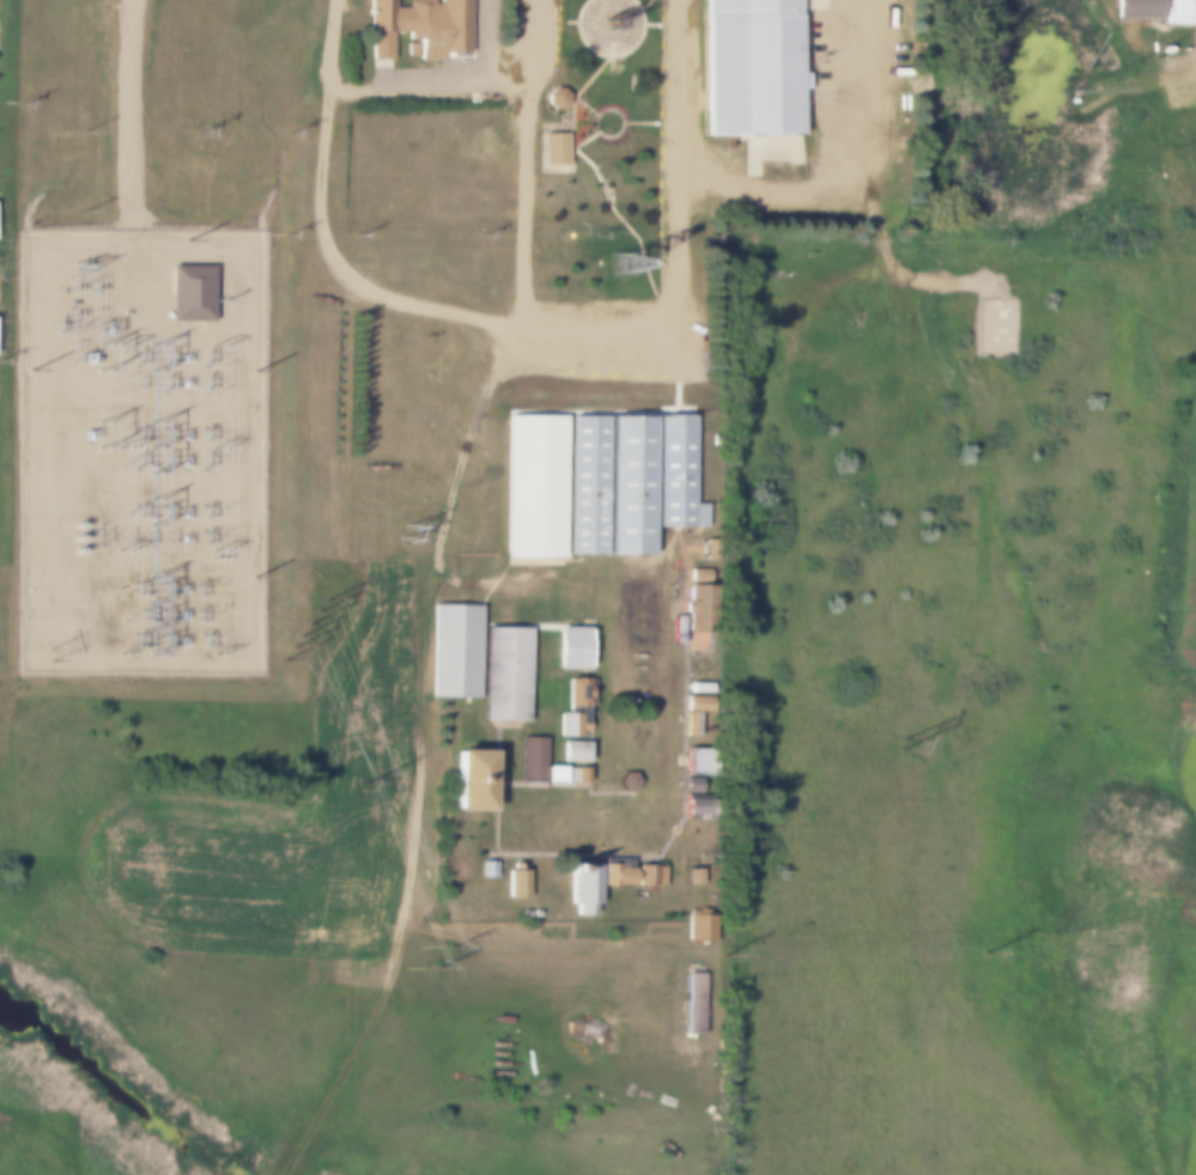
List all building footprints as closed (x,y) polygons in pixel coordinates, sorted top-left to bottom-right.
[(368,59),(368,0),(390,0),(390,7),(407,7),(407,0),(431,0),(431,4),(437,4),(437,0),(467,0),(467,51),(437,51),(437,61),(417,61),(417,32),(390,32),(390,59),(368,59)] [(703,135),(703,0),(795,0),(795,135),(703,135)] [(1113,18),(1113,0),(1195,0),(1195,11),(1192,11),(1192,25),(1160,25),(1160,18),(1113,18)] [(559,89),(551,89),(545,95),(545,103),(551,108),(559,108),(565,102),(565,95),(559,89)] [(541,133),(565,133),(565,163),(541,163),(541,133)] [(170,311),(169,260),(211,260),(212,311),(170,311)] [(565,555),(565,415),(504,415),(504,555),(565,555)] [(605,415),(605,555),(565,555),(565,415),(605,415)] [(649,528),(649,415),(605,415),(605,555),(649,555),(649,528)] [(649,415),(687,415),(687,504),(699,504),(699,528),(649,528),(649,415)] [(702,570),(702,583),(685,583),(685,570),(702,570)] [(682,586),(708,586),(708,634),(681,634),(682,586)] [(431,604),(478,605),(476,699),(429,698),(431,604)] [(667,617),(678,617),(676,633),(667,633),(667,617)] [(526,729),(481,727),(484,626),(528,627),(526,729)] [(676,633),(667,633),(667,645),(676,645),(676,633)] [(631,670),(644,670),(643,684),(630,684),(631,670)] [(564,678),(591,678),(591,698),(585,698),(585,708),(564,708),(564,678)] [(687,683),(708,684),(708,693),(687,692),(687,683)] [(682,695),(705,696),(705,711),(682,711),(682,695)] [(696,712),(696,737),(682,737),(682,712),(696,712)] [(557,713),(577,713),(577,736),(557,736),(557,713)] [(541,783),(517,783),(518,737),(542,737),(541,783)] [(560,741),(584,741),(584,762),(560,761),(560,741)] [(684,748),(704,749),(704,773),(682,773),(684,748)] [(485,811),(448,811),(449,750),(486,751),(485,811)] [(560,767),(560,781),(544,781),(544,767),(560,767)] [(565,767),(583,768),(583,783),(565,783),(565,767)] [(631,773),(620,773),(615,781),(620,791),(631,791),(636,781),(631,773)] [(681,779),(697,779),(697,793),(681,793),(681,779)] [(706,796),(706,818),(679,818),(680,796),(706,796)] [(493,862),(492,878),(476,878),(476,862),(493,862)] [(614,884),(614,887),(599,887),(600,863),(614,864),(614,867),(627,867),(627,884),(614,884)] [(588,905),(588,915),(570,915),(570,905),(564,905),(564,864),(595,865),(595,905),(588,905)] [(633,865),(662,866),(662,888),(633,888),(633,865)] [(685,869),(698,869),(698,885),(685,884),(685,869)] [(503,870),(524,870),(523,896),(503,896),(503,870)] [(706,914),(710,914),(710,942),(684,942),(685,914),(697,914),(697,909),(706,909),(706,914)] [(681,973),(700,973),(697,1036),(679,1036),(681,973)]
